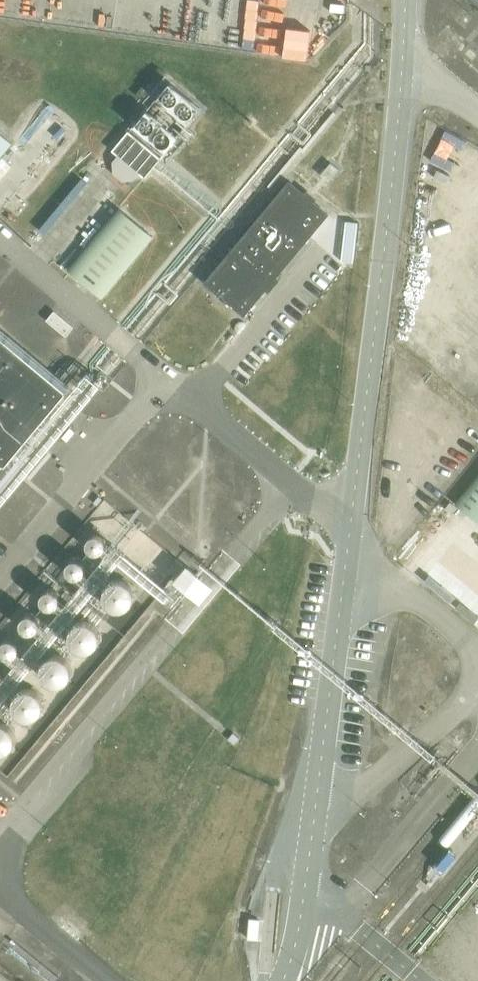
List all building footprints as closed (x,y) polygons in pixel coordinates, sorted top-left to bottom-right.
[(181,20),(178,38),(283,52),(285,43),(268,41),(269,32),(181,20)] [(470,48),(465,54),(473,61),(477,55),(470,48)] [(160,158),(201,109),(170,82),(128,132),(128,131),(112,150),(144,177),(161,158),(160,158)] [(18,148),(0,133),(0,169),(18,148)] [(331,163),(321,175),(329,181),(339,169),(331,163)] [(289,181),(205,282),(244,315),(328,214),(289,181)] [(101,300),(153,237),(118,207),(66,270),(101,300)] [(7,461),(69,386),(0,329),(0,455),(7,461)] [(456,504),(477,521),(477,476),(456,504)] [(105,561),(104,554),(101,549),(97,546),(90,544),(87,544),(82,545),(77,549),(73,554),(72,560),(73,567),(76,572),(80,575),(87,577),(94,576),(97,575),(100,572),(104,567),(105,561)] [(57,616),(56,610),(52,604),(47,601),(42,599),(35,600),(33,601),(29,604),(26,608),(24,615),(25,622),(29,628),(35,631),(40,632),(46,631),(52,628),(56,622),(57,616)] [(125,623),(125,622),(123,615),(120,611),(115,607),(110,606),(103,606),(101,607),(97,610),(93,615),(92,621),(93,628),(96,633),(100,636),(103,638),(108,639),(114,638),(119,634),(123,629),(125,623)] [(13,667),(12,660),(9,656),(7,654),(3,651),(0,651),(0,683),(2,682),(6,680),(8,679),(12,673),(13,667)] [(83,669),(82,663),(79,658),(76,655),(72,653),(67,652),(61,653),(56,656),(52,662),(50,668),(51,672),(52,676),(55,680),(60,684),(66,685),(72,684),(75,683),(78,681),(82,675),(83,669)] [(44,722),(43,715),(39,710),(34,706),(29,705),(21,706),(16,710),(13,714),(11,721),(12,728),(15,733),(18,736),(22,737),(27,738),(33,737),(38,734),(43,729),(44,722)] [(449,850),(437,864),(444,871),(456,856),(449,850)] [(253,920),(251,942),(261,943),(262,921),(253,920)]
